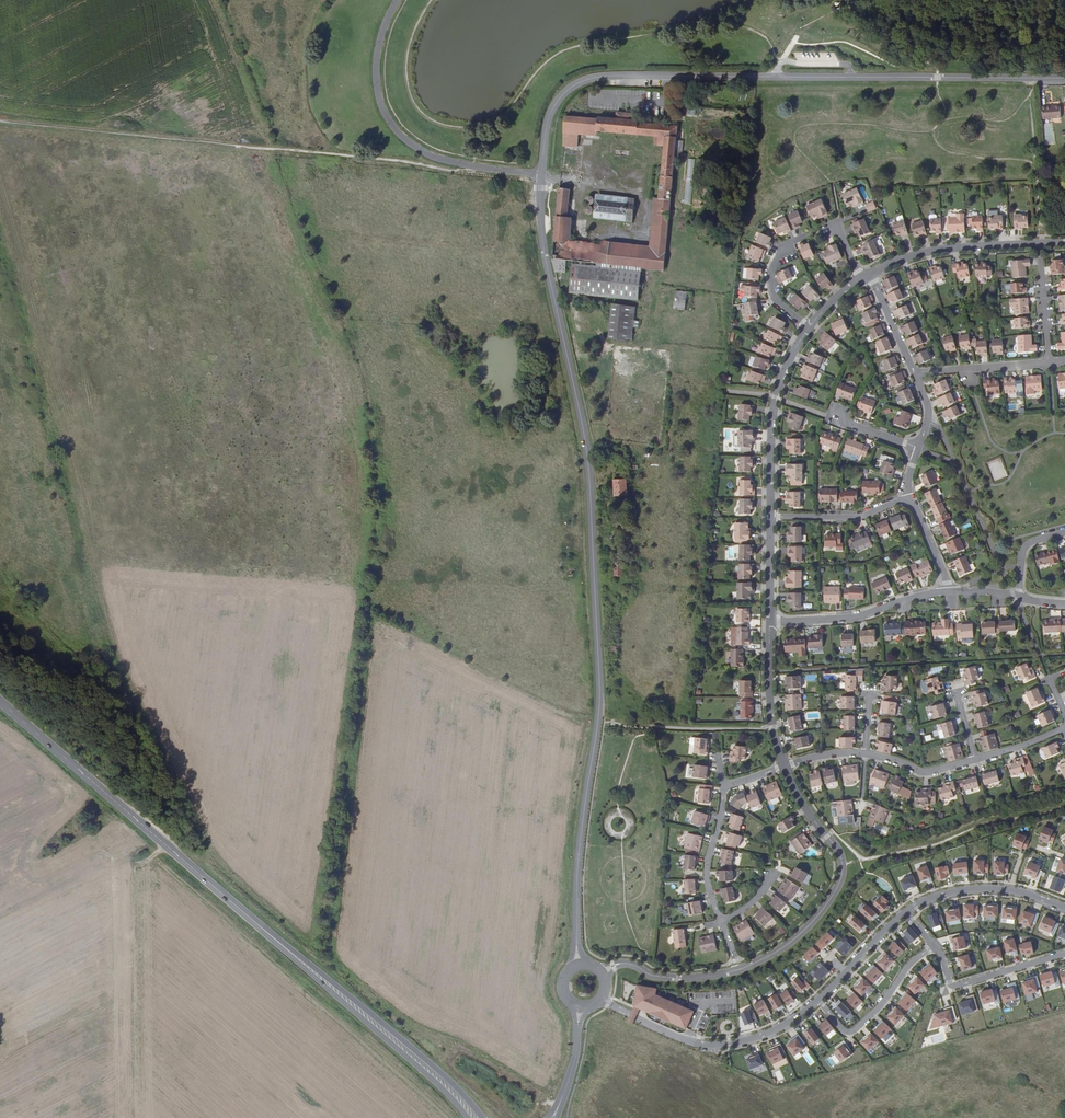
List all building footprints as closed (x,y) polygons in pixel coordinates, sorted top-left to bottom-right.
[(1051,107),(1051,106),(1042,107),(1043,119),(1061,118),(1060,106),(1055,107),(1051,107)] [(617,115),(616,122),(633,123),(634,116),(617,115)] [(554,263),(556,274),(567,275),(568,263),(575,264),(643,271),(665,273),(673,184),(677,141),(679,141),(679,136),(677,136),(678,129),(655,127),(640,126),(640,124),(616,122),(599,120),(598,122),(567,119),(564,144),(578,145),(579,132),(656,139),(655,148),(666,149),(656,253),(623,250),(624,246),(565,240),(570,192),(566,191),(567,184),(560,183),(555,231),(553,257),(553,258),(554,263)] [(864,203),(857,188),(842,195),(847,207),(852,205),(853,206),(856,205),(856,206),(864,203)] [(593,219),(632,222),(634,197),(594,194),(593,219)] [(828,215),(821,200),(806,207),(812,218),(817,216),(817,218),(820,217),(820,218),(828,215)] [(876,208),(873,201),(866,204),(869,211),(876,208)] [(798,211),(788,215),(794,229),(798,228),(797,225),(803,222),(798,211)] [(964,215),(964,214),(957,214),(957,218),(949,218),(949,231),(958,231),(958,230),(961,230),(961,232),(965,232),(965,231),(965,229),(965,228),(965,226),(965,225),(964,223),(964,221),(964,220),(964,218),(964,217),(964,215)] [(1019,227),(1028,227),(1028,216),(1022,216),(1022,215),(1014,215),(1014,229),(1019,229),(1019,227)] [(988,218),(989,229),(994,228),(998,228),(998,230),(1003,230),(1002,216),(994,216),(994,218),(988,218)] [(982,217),(972,217),(972,218),(969,218),(969,225),(972,225),(973,229),(979,228),(979,231),(983,231),(982,217)] [(786,218),(785,218),(773,223),(778,234),(786,231),(787,233),(791,231),(791,230),(790,228),(789,227),(789,225),(788,224),(788,223),(787,221),(786,220),(786,218)] [(857,233),(859,232),(861,237),(871,232),(869,227),(868,228),(864,219),(851,225),(854,232),(856,231),(857,233)] [(941,220),(941,219),(931,220),(931,231),(937,231),(937,233),(941,233),(942,233),(942,231),(941,230),(941,228),(941,227),(941,225),(941,224),(941,222),(941,220)] [(904,221),(893,224),(896,235),(903,233),(904,236),(908,234),(907,233),(907,231),(907,230),(906,228),(906,227),(905,225),(905,224),(904,223),(904,221)] [(923,222),(923,221),(912,224),(915,236),(922,234),(922,236),(927,235),(926,234),(926,232),(925,230),(925,229),(925,228),(924,226),(924,225),(923,223),(923,222)] [(772,238),(760,233),(756,243),(770,249),(772,245),(769,243),(772,238)] [(868,254),(870,259),(881,254),(878,249),(877,249),(873,241),(861,247),(864,254),(865,253),(866,255),(868,254)] [(804,259),(814,255),(809,244),(803,246),(802,243),(798,245),(804,259)] [(822,252),(827,264),(842,257),(835,243),(828,246),(829,247),(826,248),(827,250),(822,252)] [(753,245),(752,246),(748,257),(759,262),(762,254),(764,255),(766,251),(764,250),(763,249),(762,249),(760,248),(759,248),(757,247),(756,247),(754,246),(753,245)] [(1025,277),(1026,277),(1026,269),(1023,269),(1023,265),(1030,264),(1030,260),(1012,261),(1013,278),(1015,278),(1016,278),(1018,278),(1019,278),(1021,277),(1022,277),(1024,277),(1025,277)] [(1052,275),(1053,275),(1055,275),(1056,274),(1058,274),(1059,274),(1061,274),(1063,274),(1064,274),(1064,269),(1064,265),(1063,266),(1063,260),(1052,261),(1053,270),(1052,270),(1052,275)] [(953,265),(952,265),(952,267),(953,268),(953,270),(953,271),(953,272),(957,272),(958,279),(970,276),(968,264),(961,265),(960,263),(953,265)] [(979,264),(975,264),(975,265),(975,266),(975,268),(975,269),(976,271),(976,273),(976,274),(976,276),(976,277),(980,276),(980,278),(988,277),(987,263),(983,264),(983,265),(979,265),(979,264)] [(643,271),(575,264),(572,296),(639,303),(643,271)] [(933,266),(929,267),(930,269),(933,281),(944,278),(941,266),(934,269),(933,266)] [(747,279),(759,280),(760,274),(763,274),(763,270),(748,268),(747,279)] [(779,284),(792,278),(791,274),(793,273),(790,268),(778,273),(779,276),(780,277),(781,278),(777,280),(779,284)] [(911,274),(908,275),(908,276),(909,279),(913,287),(916,285),(917,286),(924,283),(921,277),(918,270),(914,272),(915,273),(912,275),(911,274)] [(824,274),(816,280),(823,289),(828,286),(830,288),(833,286),(824,274)] [(884,292),(898,286),(894,276),(883,281),(886,287),(883,288),(884,292)] [(1024,288),(1023,283),(1010,284),(1011,294),(1027,293),(1027,288),(1024,288)] [(745,297),(757,298),(758,292),(761,292),(761,288),(746,286),(745,297)] [(802,293),(810,302),(815,297),(817,300),(820,297),(809,286),(802,293)] [(893,292),(886,295),(888,299),(891,298),(892,299),(892,300),(893,303),(906,298),(903,292),(901,293),(899,289),(894,292),(893,292)] [(674,291),(672,309),(685,310),(686,292),(674,291)] [(805,307),(808,304),(807,303),(803,300),(802,299),(796,294),(789,302),(798,310),(802,305),(805,307)] [(861,310),(872,306),(870,302),(869,302),(869,301),(873,299),(871,295),(857,301),(859,304),(857,305),(859,311),(861,310)] [(1028,302),(1028,298),(1027,298),(1017,299),(1016,299),(1010,300),(1010,307),(1014,307),(1015,315),(1028,314),(1027,305),(1026,305),(1026,302),(1028,302)] [(749,303),(744,304),(747,317),(759,314),(757,306),(759,306),(758,301),(751,303),(749,303)] [(899,316),(900,320),(913,314),(910,308),(908,309),(906,306),(893,312),(895,315),(898,314),(899,315),(899,316)] [(637,310),(614,307),(611,341),(634,344),(637,310)] [(867,323),(878,318),(875,313),(878,312),(876,307),(862,314),(867,323)] [(775,317),(770,327),(784,334),(786,330),(783,328),(786,323),(775,317)] [(831,324),(836,336),(848,330),(842,317),(838,319),(839,321),(831,324)] [(1028,323),(1027,317),(1026,317),(1019,318),(1018,318),(1015,318),(1016,328),(1030,327),(1030,323),(1028,323)] [(918,331),(914,321),(900,327),(902,331),(905,330),(907,336),(918,331)] [(872,340),(885,335),(883,331),(882,331),(882,330),(885,328),(883,324),(870,330),(872,333),(870,334),(872,340)] [(780,341),(782,337),(782,336),(777,334),(772,331),(769,330),(767,334),(765,333),(763,338),(775,344),(776,341),(776,340),(777,339),(780,341)] [(827,333),(826,332),(823,335),(824,337),(819,343),(828,351),(836,341),(829,335),(827,333)] [(909,339),(906,340),(906,341),(907,344),(911,343),(912,344),(911,345),(913,348),(925,343),(923,337),(920,338),(919,334),(910,338),(909,339)] [(969,338),(969,335),(959,336),(961,349),(967,348),(967,350),(971,349),(969,338)] [(1032,343),(1031,335),(1030,335),(1022,336),(1020,336),(1018,336),(1019,353),(1037,351),(1037,347),(1030,348),(1029,343),(1032,343)] [(891,341),(889,336),(888,337),(886,338),(876,342),(881,354),(892,349),(889,341),(891,341)] [(956,350),(952,336),(942,339),(946,351),(951,349),(952,351),(956,350)] [(999,354),(1003,354),(1003,352),(1002,340),(992,340),(993,353),(999,352),(999,354)] [(988,355),(986,341),(976,342),(977,354),(983,353),(983,356),(988,355)] [(775,353),(776,349),(766,344),(764,344),(763,343),(761,347),(759,346),(757,352),(769,357),(771,354),(770,353),(771,351),(775,353)] [(917,359),(920,365),(931,360),(927,350),(913,356),(914,360),(917,359)] [(826,358),(813,353),(812,356),(812,357),(812,359),(808,357),(806,361),(820,367),(821,363),(823,364),(826,358)] [(897,355),(884,361),(885,365),(883,366),(886,371),(898,366),(897,363),(896,362),(895,361),(899,359),(897,355)] [(769,365),(771,361),(769,361),(768,360),(765,359),(761,358),(758,357),(757,356),(753,366),(764,370),(766,365),(769,365)] [(811,367),(804,364),(803,369),(805,370),(801,377),(812,382),(817,370),(812,368),(811,367)] [(764,380),(766,376),(765,376),(762,375),(759,374),(758,373),(755,372),(753,371),(752,371),(750,375),(748,374),(746,380),(759,384),(760,381),(760,380),(760,379),(764,380)] [(904,371),(891,377),(893,381),(890,382),(893,387),(905,382),(904,379),(903,378),(902,377),(906,375),(904,371)] [(1042,390),(1041,377),(1032,377),(1032,379),(1030,379),(1030,377),(1026,377),(1027,395),(1034,394),(1034,391),(1042,390)] [(1005,390),(1005,393),(1009,392),(1009,394),(1017,393),(1016,379),(1012,379),(1012,381),(1008,381),(1008,380),(1005,380),(1004,380),(1005,390)] [(936,396),(950,390),(946,380),(935,385),(937,390),(934,392),(936,396)] [(992,381),(992,380),(983,380),(984,388),(988,388),(988,395),(1000,394),(999,381),(992,381)] [(793,394),(807,399),(808,395),(810,396),(812,390),(800,386),(798,389),(799,390),(798,391),(795,390),(793,394)] [(915,400),(911,392),(913,391),(911,387),(906,389),(898,393),(904,405),(915,400)] [(842,390),(838,388),(834,398),(838,400),(838,401),(850,405),(854,395),(841,390),(842,390)] [(938,399),(937,399),(939,403),(943,401),(943,403),(943,404),(944,407),(957,402),(954,396),(952,397),(951,393),(949,394),(939,398),(938,399)] [(867,411),(867,412),(871,414),(875,402),(862,397),(859,408),(864,410),(867,411)] [(738,413),(738,419),(749,420),(750,415),(752,415),(752,413),(754,413),(754,406),(741,404),(740,414),(738,413)] [(956,406),(946,410),(948,414),(949,415),(948,416),(950,420),(962,414),(960,408),(958,409),(956,406)] [(906,428),(912,414),(911,414),(910,413),(905,411),(902,410),(897,425),(906,428)] [(803,417),(790,412),(788,420),(789,420),(788,422),(791,423),(789,428),(800,432),(802,426),(800,426),(803,417)] [(739,431),(739,447),(752,447),(752,442),(753,442),(753,439),(755,439),(755,431),(739,431)] [(836,436),(824,432),(820,444),(837,450),(841,439),(836,437),(836,436)] [(790,449),(790,454),(802,454),(802,449),(800,448),(800,439),(786,439),(786,447),(788,447),(788,449),(790,449)] [(864,445),(848,439),(845,450),(866,457),(869,448),(864,446),(864,445)] [(755,464),(755,457),(754,457),(741,457),(741,466),(739,466),(739,472),(751,472),(751,467),(753,467),(753,464),(755,464)] [(888,476),(892,477),(894,473),(892,472),(893,469),(895,464),(884,460),(880,472),(883,474),(885,474),(887,475),(888,476)] [(800,481),(802,481),(802,465),(786,465),(786,473),(788,473),(787,475),(789,475),(789,481),(790,481),(790,485),(800,485),(800,481)] [(921,476),(926,488),(927,488),(933,485),(934,485),(937,483),(932,472),(921,476)] [(615,480),(616,500),(621,499),(628,499),(627,479),(615,480)] [(739,480),(739,486),(740,486),(740,495),(755,495),(755,488),(753,488),(753,485),(751,485),(751,480),(749,480),(739,480)] [(863,482),(863,494),(867,494),(867,495),(871,495),(871,494),(874,494),(880,494),(880,482),(863,482)] [(819,489),(819,501),(828,501),(828,502),(837,502),(837,490),(819,489)] [(925,494),(930,506),(941,501),(936,489),(925,494)] [(790,507),(801,507),(801,502),(800,502),(800,492),(786,492),(786,500),(788,500),(788,502),(790,502),(790,507)] [(841,492),(841,502),(845,502),(845,501),(852,501),(852,502),(857,502),(857,492),(845,492),(841,492)] [(754,507),(754,499),(749,499),(748,499),(740,499),(740,508),(739,508),(739,514),(750,514),(750,509),(753,509),(753,507),(754,507)] [(942,503),(931,507),(936,519),(947,515),(942,503)] [(892,525),(895,530),(904,526),(905,527),(909,526),(905,515),(901,517),(900,515),(896,516),(894,517),(893,516),(889,518),(892,525)] [(892,531),(886,519),(882,521),(883,523),(881,523),(876,525),(881,536),(892,531)] [(949,521),(939,525),(945,540),(955,535),(949,521)] [(735,539),(751,540),(751,531),(750,531),(750,529),(748,529),(748,523),(735,523),(735,539)] [(787,534),(787,542),(789,542),(801,542),(801,533),(803,533),(803,527),(791,527),(791,532),(789,532),(789,534),(787,534)] [(862,532),(850,538),(855,548),(866,543),(868,548),(872,546),(870,541),(866,532),(862,533),(862,532)] [(841,544),(841,534),(836,534),(836,535),(825,535),(825,547),(836,547),(836,550),(843,550),(843,544),(841,544)] [(959,537),(945,543),(948,550),(950,549),(951,551),(952,554),(965,549),(959,537)] [(868,548),(866,543),(855,548),(857,553),(868,548)] [(754,553),(754,545),(740,545),(740,554),(739,554),(739,560),(750,560),(750,555),(752,555),(752,553),(754,553)] [(790,557),(792,557),(792,562),(803,562),(803,556),(802,556),(802,547),(788,547),(788,554),(790,554),(790,557)] [(1053,551),(1042,553),(1042,554),(1035,555),(1038,566),(1056,561),(1053,551)] [(622,553),(612,554),(613,576),(623,576),(622,553)] [(956,560),(954,561),(958,568),(958,570),(958,571),(960,576),(972,571),(965,556),(957,559),(956,560)] [(910,566),(915,577),(920,574),(921,576),(933,571),(932,571),(928,561),(928,560),(916,566),(916,564),(910,566)] [(754,572),(754,564),(752,564),(740,564),(740,573),(738,573),(738,579),(750,579),(750,574),(752,574),(752,572),(754,572)] [(899,583),(904,581),(908,580),(908,581),(912,579),(908,568),(895,574),(899,583)] [(801,588),(802,571),(789,571),(789,577),(787,577),(787,579),(785,579),(785,587),(801,588)] [(886,577),(872,583),(877,594),(891,588),(886,577)] [(754,591),(754,583),(753,583),(738,583),(738,599),(751,599),(751,594),(752,594),(752,591),(754,591)] [(840,587),(824,587),(824,602),(830,602),(830,601),(832,601),(832,603),(840,603),(840,587)] [(849,590),(844,590),(844,591),(844,594),(844,598),(864,598),(864,587),(849,587),(849,590)] [(801,593),(787,593),(787,601),(789,601),(789,603),(791,603),(791,608),(802,608),(802,602),(801,602),(801,593)] [(749,622),(749,617),(747,617),(747,613),(748,609),(737,609),(736,622),(749,622)] [(1059,632),(1058,619),(1053,620),(1053,621),(1050,621),(1044,622),(1045,633),(1059,632)] [(909,622),(905,622),(905,623),(905,624),(905,625),(905,626),(905,627),(905,628),(905,629),(905,630),(905,631),(905,633),(905,635),(910,635),(910,636),(916,636),(916,635),(926,634),(925,622),(919,622),(919,621),(915,621),(915,622),(909,623),(909,622)] [(933,636),(953,635),(953,633),(953,624),(949,624),(948,621),(942,621),(942,625),(932,625),(933,636)] [(1015,621),(999,622),(999,624),(999,625),(999,626),(1000,627),(1000,628),(1000,629),(1000,630),(1000,632),(1015,631),(1015,621)] [(983,637),(1000,636),(1000,635),(1000,632),(1000,630),(1000,629),(1000,628),(1000,627),(999,626),(999,625),(999,624),(995,624),(995,622),(982,623),(983,637)] [(905,625),(905,624),(901,624),(896,624),(895,623),(890,624),(885,625),(886,636),(891,635),(891,636),(895,636),(896,635),(905,635),(905,633),(905,631),(905,630),(905,629),(905,628),(905,627),(905,626),(905,625)] [(967,624),(956,624),(957,634),(961,633),(962,638),(973,638),(973,627),(967,627),(967,624)] [(747,631),(747,627),(731,627),(731,645),(737,645),(748,645),(750,645),(750,639),(748,639),(748,631),(747,631)] [(869,631),(860,631),(861,643),(875,642),(875,630),(868,630),(869,631)] [(849,634),(847,635),(842,635),(842,647),(854,646),(853,633),(849,633),(849,634)] [(816,636),(808,637),(809,648),(823,648),(822,635),(816,635),(816,636)] [(806,651),(805,640),(795,640),(791,641),(791,639),(784,640),(785,652),(806,651)] [(742,659),(742,649),(741,649),(733,649),(730,649),(730,667),(743,667),(743,661),(742,661),(742,659)] [(1031,670),(1030,668),(1029,664),(1017,669),(1022,681),(1028,678),(1029,682),(1038,678),(1034,668),(1033,669),(1031,670)] [(965,677),(967,687),(969,687),(977,684),(976,681),(981,679),(978,667),(966,670),(967,674),(968,676),(966,677),(965,677)] [(803,676),(789,677),(789,685),(789,690),(803,689),(803,676)] [(848,690),(860,691),(860,686),(858,686),(859,682),(859,676),(849,676),(848,690)] [(884,682),(883,692),(893,693),(893,689),(899,690),(900,677),(887,677),(887,680),(887,682),(885,682),(884,682)] [(946,693),(947,693),(944,683),(942,683),(941,681),(940,678),(928,681),(931,693),(937,692),(938,695),(946,693)] [(741,682),(741,698),(752,698),(752,682),(741,682)] [(1043,697),(1041,693),(1039,689),(1028,694),(1034,708),(1047,703),(1044,696),(1043,697)] [(977,703),(978,705),(979,708),(991,705),(988,693),(982,694),(981,691),(972,693),(974,703),(975,703),(977,703)] [(804,695),(788,696),(788,700),(790,700),(790,703),(788,703),(788,711),(804,710),(804,695)] [(857,710),(857,702),(857,698),(843,697),(843,710),(857,710)] [(899,703),(886,702),(885,710),(884,714),(898,716),(899,703)] [(754,704),(741,704),(741,720),(754,721),(754,704)] [(948,712),(945,704),(932,708),(935,720),(949,716),(948,712)] [(1056,718),(1052,711),(1039,716),(1044,728),(1057,722),(1056,718)] [(978,720),(979,724),(981,730),(991,727),(988,713),(976,716),(977,720),(978,720)] [(792,723),(793,727),(794,733),(805,731),(802,716),(790,719),(791,723),(792,723)] [(846,717),(847,731),(857,731),(857,726),(857,721),(859,721),(859,717),(846,717)] [(955,726),(956,725),(955,721),(943,724),(947,739),(957,736),(956,730),(955,726)] [(880,732),(879,737),(890,738),(893,724),(880,723),(879,727),(881,727),(880,732)] [(985,749),(986,753),(1001,749),(997,734),(982,739),(984,746),(986,745),(987,748),(985,749)] [(798,743),(799,745),(799,750),(812,747),(810,736),(795,740),(795,744),(798,743)] [(842,738),(842,749),(855,749),(855,744),(855,742),(858,742),(858,738),(842,738)] [(709,748),(709,744),(710,740),(698,739),(696,754),(710,756),(711,749),(709,748)] [(880,747),(878,752),(891,755),(894,744),(878,741),(877,745),(880,745),(880,747)] [(1059,748),(1061,747),(1059,743),(1045,750),(1049,759),(1061,754),(1059,749),(1059,748)] [(947,748),(951,763),(966,758),(965,754),(963,755),(962,752),(964,751),(962,744),(955,745),(947,748)] [(736,752),(734,752),(733,752),(732,762),(741,763),(742,759),(748,760),(749,748),(737,746),(736,750),(736,752)] [(1018,762),(1016,762),(1012,763),(1015,776),(1026,773),(1021,758),(1017,759),(1018,762)] [(128,773),(122,760),(118,761),(125,774),(128,773)] [(853,768),(852,766),(845,767),(847,782),(861,780),(860,765),(856,766),(856,768),(853,768)] [(709,775),(710,767),(696,766),(695,778),(709,779),(709,775)] [(829,771),(828,768),(825,769),(829,785),(839,782),(836,769),(831,771),(829,771)] [(881,774),(882,772),(876,769),(870,784),(885,790),(891,775),(884,773),(883,774),(881,774)] [(825,786),(821,770),(818,771),(818,774),(816,774),(811,775),(814,788),(825,786)] [(989,774),(989,773),(984,774),(988,786),(1002,782),(999,772),(993,773),(989,774)] [(901,777),(898,776),(891,790),(900,795),(906,783),(902,781),(900,780),(901,777)] [(974,778),(970,780),(964,781),(967,792),(981,788),(978,776),(974,777),(974,778)] [(773,786),(772,785),(765,788),(771,802),(785,796),(779,782),(775,783),(776,785),(773,786)] [(946,788),(944,788),(941,789),(944,801),(956,798),(954,792),(958,791),(956,782),(945,785),(946,786),(946,788)] [(712,796),(714,796),(714,792),(715,788),(702,787),(700,805),(711,806),(712,801),(712,796)] [(904,788),(901,796),(909,799),(912,791),(904,788)] [(923,793),(921,793),(918,793),(918,805),(931,805),(931,799),(934,799),(934,789),(923,790),(923,791),(923,793)] [(755,795),(754,795),(749,797),(754,809),(764,805),(758,790),(754,792),(755,795)] [(744,793),(730,797),(733,809),(747,804),(744,793)] [(854,800),(839,802),(840,817),(856,815),(856,812),(853,812),(853,809),(855,808),(854,800)] [(884,824),(890,810),(883,807),(875,804),(872,811),(875,812),(873,815),(871,814),(869,818),(871,819),(868,825),(873,827),(876,821),(884,824)] [(709,824),(711,816),(698,812),(694,824),(708,828),(709,824)] [(734,819),(733,823),(731,829),(742,832),(746,818),(734,814),(733,818),(734,819)] [(793,822),(796,820),(793,816),(780,825),(785,834),(797,827),(794,823),(793,822)] [(1053,830),(1044,827),(1040,839),(1045,841),(1044,842),(1048,844),(1049,841),(1053,843),(1056,834),(1052,833),(1053,830)] [(742,847),(745,837),(730,833),(728,837),(731,837),(730,839),(729,844),(742,847)] [(809,841),(811,840),(806,833),(793,842),(802,855),(815,845),(813,842),(810,844),(809,841)] [(702,841),(704,841),(705,838),(689,834),(686,849),(702,852),(703,844),(702,844),(702,841)] [(1018,834),(1013,846),(1018,848),(1017,849),(1021,851),(1022,848),(1026,849),(1029,841),(1025,840),(1026,837),(1018,834)] [(733,866),(736,852),(724,849),(723,854),(725,854),(724,859),(723,864),(733,866)] [(700,857),(687,856),(685,870),(696,871),(697,866),(698,861),(699,862),(700,857)] [(1061,859),(1056,871),(1064,875),(1064,860),(1061,859)] [(984,861),(975,860),(975,874),(984,874),(984,873),(988,873),(988,864),(984,863),(984,861)] [(1004,861),(995,861),(994,875),(1004,875),(1004,874),(1008,874),(1008,864),(1004,864),(1004,861)] [(967,862),(953,864),(954,874),(968,873),(967,862)] [(1041,865),(1029,862),(1026,874),(1037,878),(1041,865)] [(927,866),(917,869),(921,881),(931,878),(927,866)] [(943,867),(935,869),(938,880),(946,878),(946,876),(949,875),(948,867),(944,868),(943,867)] [(791,877),(805,884),(809,874),(798,868),(796,873),(795,874),(793,873),(791,877)] [(735,871),(719,872),(719,876),(722,876),(722,878),(722,883),(736,882),(735,871)] [(1049,889),(1060,893),(1064,881),(1064,880),(1054,876),(1049,889)] [(913,877),(900,882),(904,892),(917,887),(913,877)] [(786,887),(785,885),(780,892),(793,901),(802,888),(789,879),(786,883),(788,884),(786,887)] [(699,880),(687,881),(687,895),(698,894),(698,889),(698,885),(699,884),(699,880)] [(735,888),(722,890),(723,894),(725,894),(726,898),(727,904),(738,902),(735,888)] [(782,913),(789,904),(776,895),(774,898),(776,899),(775,901),(772,905),(782,913)] [(880,899),(874,905),(884,914),(889,908),(886,905),(889,902),(883,896),(880,899)] [(702,902),(688,904),(691,916),(705,914),(704,909),(702,902)] [(866,905),(860,912),(870,921),(876,914),(866,905)] [(974,905),(964,905),(965,918),(974,918),(974,915),(978,915),(978,906),(974,906),(974,905)] [(997,906),(984,905),(983,917),(997,917),(997,906)] [(1017,909),(1003,907),(1002,918),(1015,920),(1017,909)] [(959,908),(945,911),(947,922),(961,919),(959,908)] [(767,927),(776,919),(766,909),(761,914),(757,918),(767,927)] [(1035,915),(1024,911),(1019,923),(1031,927),(1035,915)] [(936,913),(928,916),(932,929),(941,926),(940,925),(944,923),(941,914),(937,916),(936,913)] [(1057,921),(1045,916),(1040,927),(1055,934),(1059,923),(1056,922),(1057,921)] [(856,917),(850,923),(860,932),(866,925),(856,917)] [(743,926),(742,924),(736,928),(744,942),(757,934),(749,921),(745,923),(746,924),(743,926)] [(912,942),(918,936),(909,928),(904,933),(906,935),(902,939),(908,944),(911,940),(912,942)] [(687,934),(688,934),(688,930),(676,931),(677,945),(688,944),(687,938),(687,934)] [(818,945),(817,946),(822,950),(825,947),(826,948),(835,938),(830,933),(818,945)] [(710,939),(709,937),(701,939),(703,954),(719,951),(715,936),(712,936),(712,938),(710,939)] [(964,936),(952,939),(954,951),(966,948),(964,936)] [(845,937),(838,944),(841,947),(837,951),(844,957),(853,947),(846,941),(848,940),(845,937)] [(1014,939),(1004,941),(1007,953),(1017,951),(1014,939)] [(889,947),(897,956),(903,950),(901,949),(904,946),(899,941),(896,944),(894,942),(889,947)] [(1022,944),(1019,945),(1021,954),(1024,953),(1025,956),(1033,954),(1030,941),(1022,943),(1022,944)] [(804,957),(810,963),(819,955),(818,954),(822,950),(817,946),(804,957)] [(999,947),(986,950),(989,962),(1002,958),(999,947)] [(877,963),(884,970),(894,960),(886,953),(877,963)] [(958,957),(962,971),(972,968),(969,955),(958,957)] [(920,972),(927,981),(937,974),(931,964),(920,972)] [(816,967),(810,973),(813,975),(815,974),(820,980),(830,971),(824,965),(819,969),(816,967)] [(865,975),(873,983),(882,974),(874,966),(865,975)] [(1042,979),(1045,991),(1057,988),(1054,976),(1042,979)] [(798,977),(791,983),(800,993),(806,987),(808,989),(811,986),(805,979),(802,982),(798,977)] [(908,986),(915,994),(925,985),(918,978),(908,986)] [(854,988),(861,995),(870,986),(863,979),(854,988)] [(1022,983),(1025,995),(1038,992),(1034,980),(1022,983)] [(636,984),(632,1005),(634,1006),(639,1009),(685,1029),(693,1011),(656,994),(657,988),(636,984)] [(1000,991),(1003,1003),(1016,1000),(1012,988),(1000,991)] [(787,990),(781,995),(788,1005),(794,1000),(793,999),(797,996),(792,989),(788,991),(787,990)] [(980,993),(983,1005),(996,1002),(992,989),(980,993)] [(847,1001),(856,1009),(863,1002),(854,993),(847,1001)] [(898,1003),(906,1010),(914,1000),(907,993),(898,1003)] [(776,994),(769,999),(776,1011),(783,1006),(776,994)] [(960,1002),(963,1014),(975,1011),(972,999),(960,1002)] [(763,1000),(754,1005),(760,1016),(769,1011),(763,1000)] [(851,1012),(842,1003),(835,1009),(845,1018),(851,1012)] [(633,1024),(639,1009),(634,1006),(627,1021),(633,1024)] [(888,1018),(896,1025),(904,1015),(897,1008),(888,1018)] [(749,1011),(741,1014),(746,1026),(757,1021),(754,1013),(750,1014),(749,1011)] [(934,1015),(937,1027),(953,1023),(950,1011),(934,1015)] [(819,1026),(826,1035),(834,1029),(827,1020),(819,1026)] [(875,1031),(881,1038),(890,1029),(883,1022),(875,1031)] [(805,1034),(813,1044),(819,1040),(811,1030),(805,1034)] [(862,1041),(868,1050),(878,1042),(872,1034),(862,1041)] [(787,1045),(794,1056),(804,1049),(796,1038),(787,1045)] [(835,1053),(840,1061),(851,1053),(845,1045),(835,1053)] [(767,1053),(773,1064),(783,1060),(778,1049),(767,1053)] [(746,1059),(750,1070),(763,1065),(759,1054),(746,1059)]
